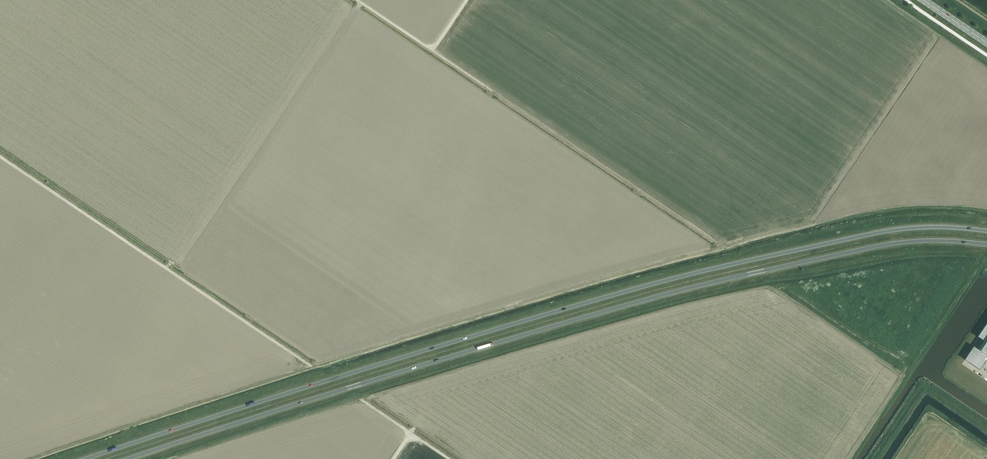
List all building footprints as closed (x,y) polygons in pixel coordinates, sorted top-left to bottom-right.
[(965,360),(980,370),(986,359),(986,323),(978,337),(984,341),(978,350),(974,347),(965,360)]
